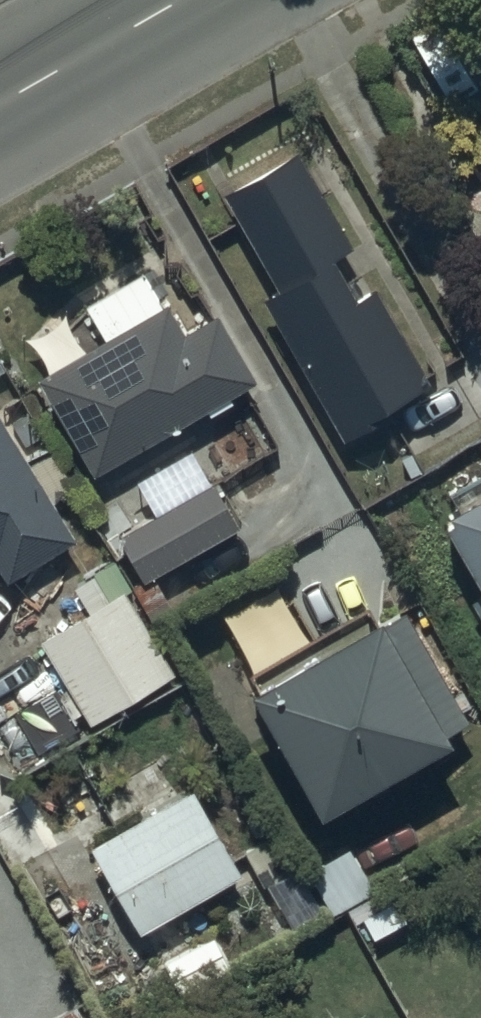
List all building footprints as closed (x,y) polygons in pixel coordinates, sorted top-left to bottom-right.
[(356,238),(296,138),(219,184),(276,279),(257,291),(336,423),(426,370),(370,276),(351,287),(331,253),(356,238)] [(452,191),(480,240),(480,174),(452,191)] [(27,331),(45,363),(34,369),(91,467),(126,447),(139,471),(183,445),(170,421),(204,402),(208,408),(232,394),(228,388),(255,373),(216,304),(175,327),(141,267),(84,300),(101,331),(80,343),(62,311),(27,331)] [(0,412),(0,564),(5,571),(73,529),(0,412)] [(246,517),(218,468),(127,519),(136,536),(120,545),(139,578),(246,517)] [(449,498),(453,504),(438,513),(480,584),(480,478),(449,498)] [(123,582),(36,634),(87,718),(173,667),(123,582)] [(375,597),(243,672),(314,798),(466,711),(403,600),(383,611),(375,597)] [(131,810),(86,835),(138,925),(239,866),(190,780),(174,789),(157,759),(116,783),(131,810)] [(375,889),(345,840),(304,865),(334,915),(375,889)]
